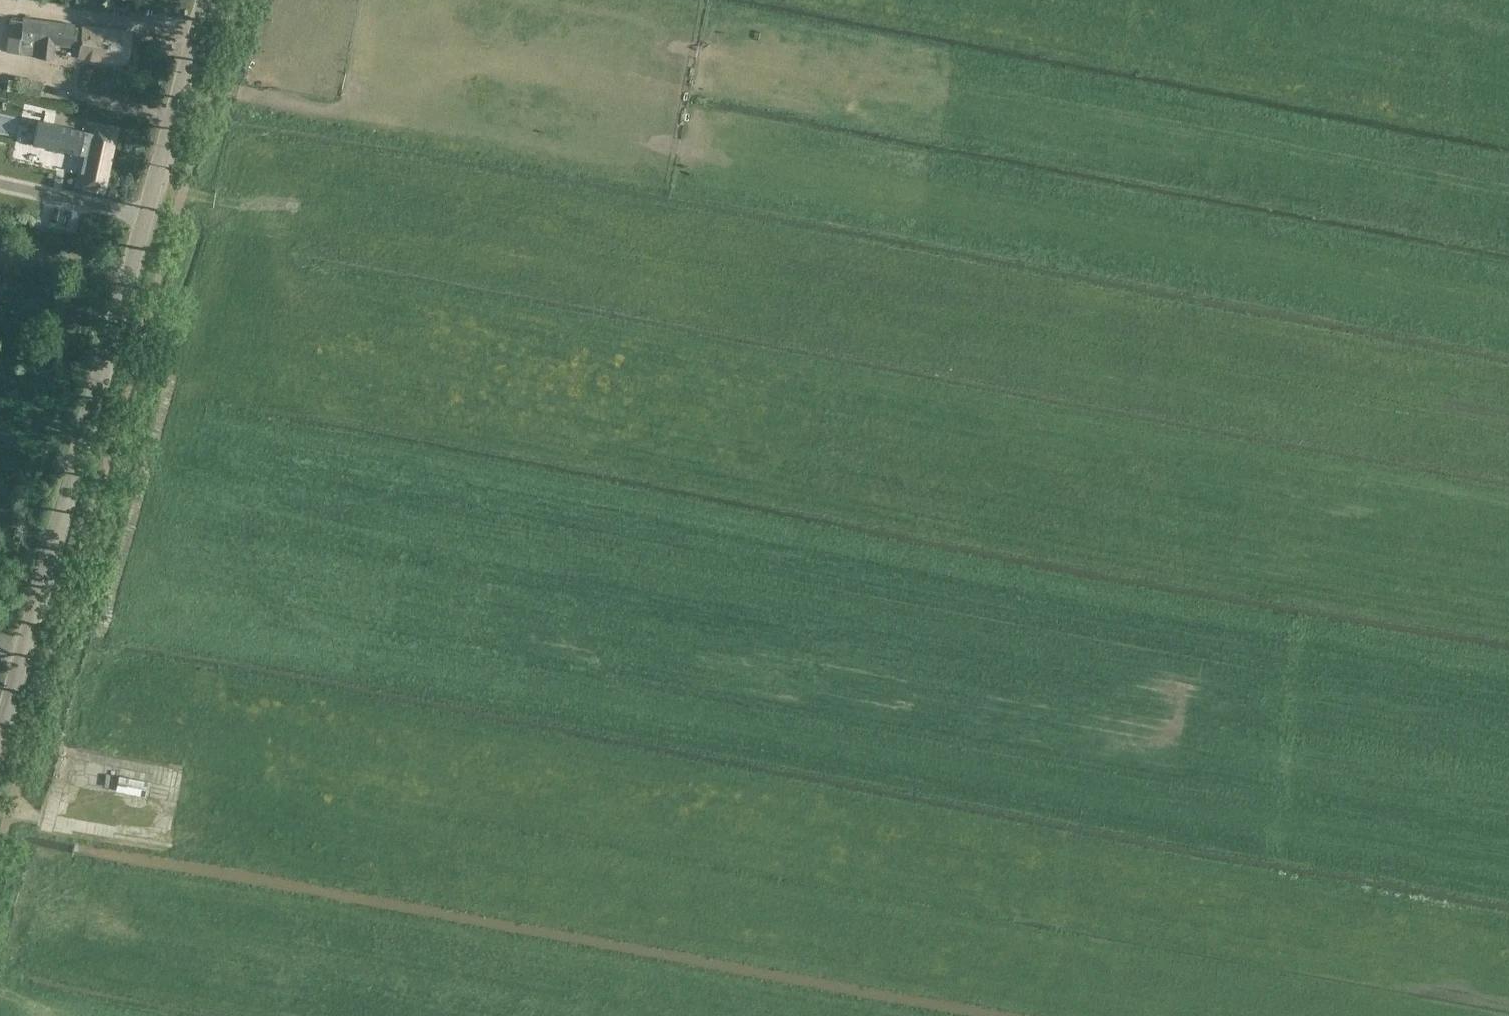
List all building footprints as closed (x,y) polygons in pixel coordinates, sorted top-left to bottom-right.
[(108,7),(125,9),(125,0),(108,0),(108,7)] [(77,52),(79,52),(79,54),(126,61),(131,31),(83,24),(83,27),(75,26),(75,23),(22,16),(17,54),(53,58),(55,44),(72,46),(72,47),(77,52)] [(37,118),(31,144),(83,155),(80,172),(82,173),(80,184),(103,189),(115,131),(92,126),(91,130),(37,118)] [(118,775),(116,790),(145,796),(148,781),(118,775)]
